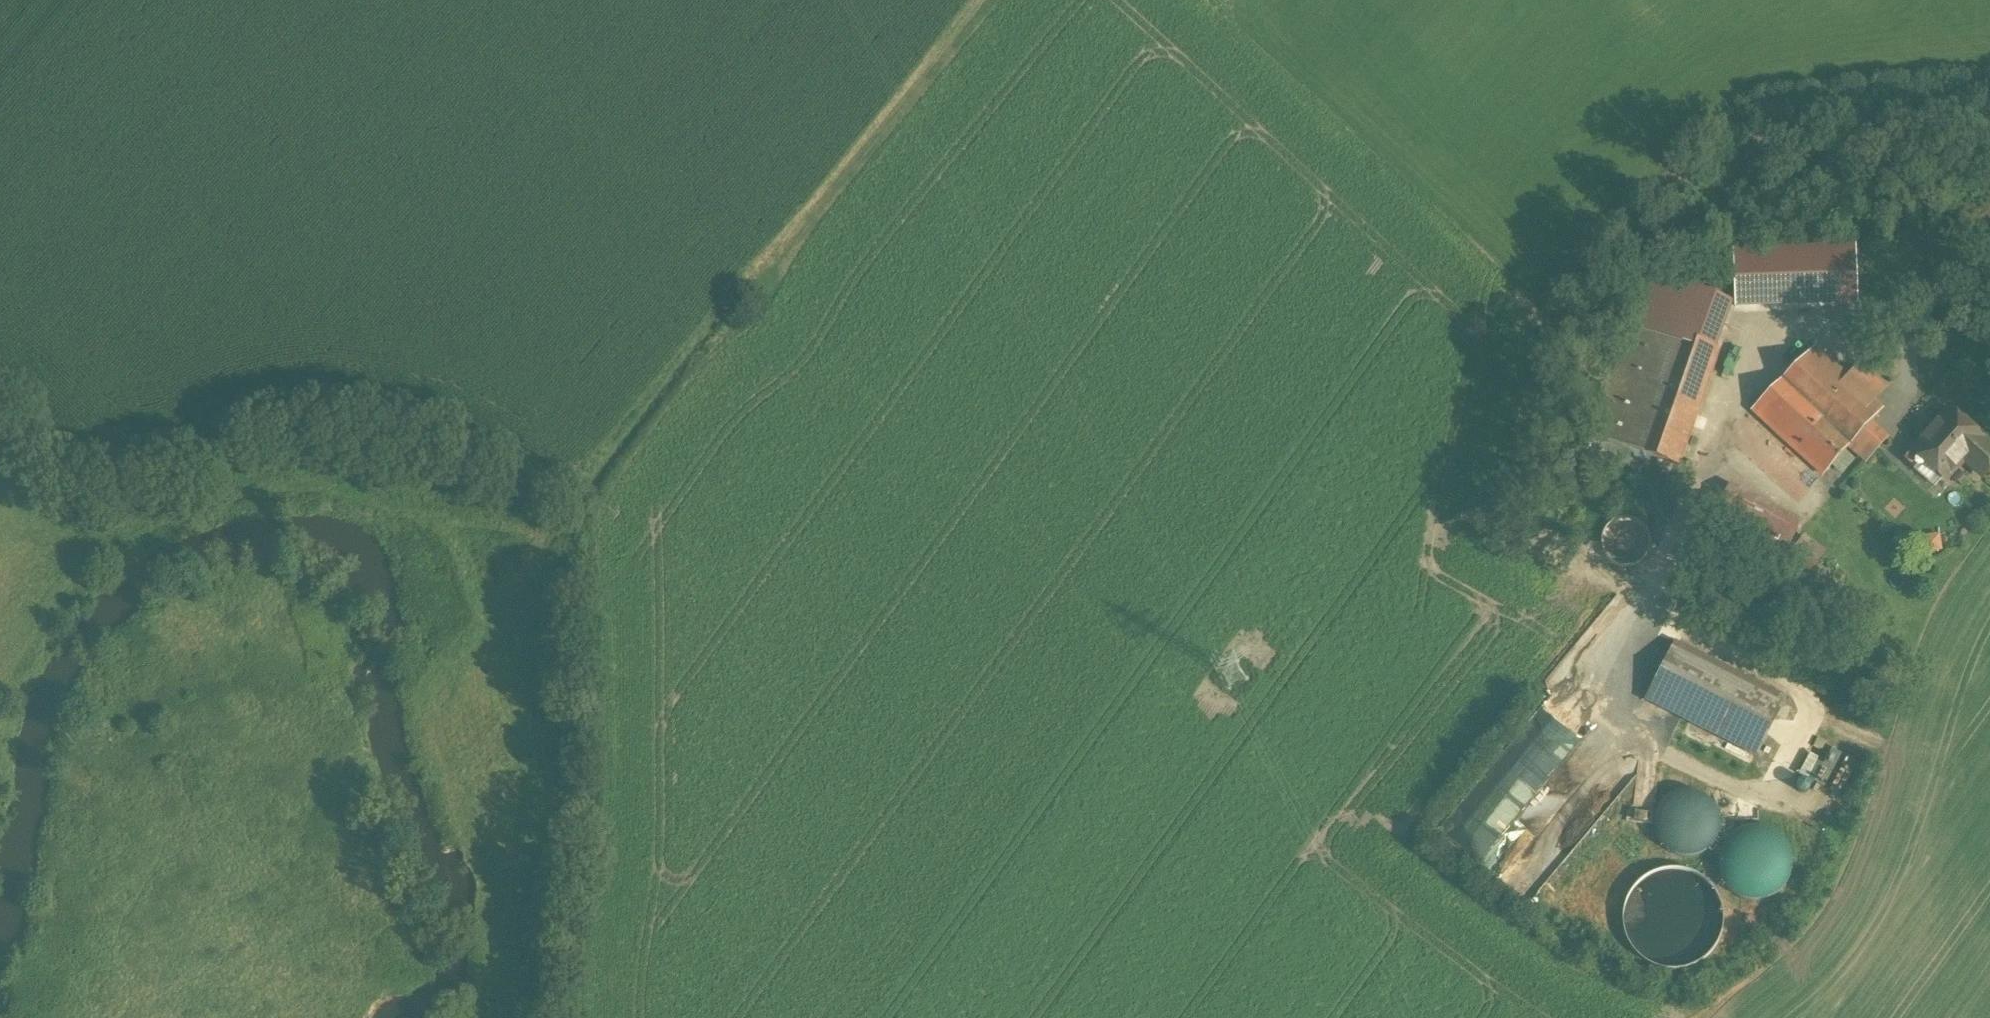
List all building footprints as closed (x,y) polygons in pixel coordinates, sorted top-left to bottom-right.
[(1770,255),(1732,256),(1734,304),(1889,299),(1887,258),(1771,262),(1770,255)] [(1650,272),(1631,326),(1672,340),(1674,333),(1712,346),(1729,300),(1650,272)] [(1672,340),(1631,326),(1593,436),(1633,450),(1672,340)] [(1672,340),(1633,450),(1679,466),(1720,349),(1712,346),(1674,333),(1672,340)] [(1847,376),(1815,346),(1752,409),(1823,475),(1848,447),(1883,408),(1875,400),(1847,376)] [(1885,388),(1858,364),(1847,376),(1875,400),(1885,388)] [(1983,438),(1949,408),(1915,447),(1924,455),(1913,467),(1934,486),(1945,473),(1949,476),(1955,469),(1959,469),(1962,465),(1966,461),(1965,458),(1980,441),(1983,438)] [(1962,465),(1989,487),(1989,485),(1989,449),(1980,441),(1965,458),(1966,461),(1962,465)] [(1772,511),(1728,488),(1710,524),(1781,561),(1796,532),(1768,517),(1772,511)] [(1645,557),(1649,548),(1649,538),(1645,529),(1637,522),(1628,518),(1619,519),(1611,523),(1604,529),(1601,537),(1601,547),(1604,556),(1611,563),(1620,567),(1629,567),(1638,563),(1645,557)] [(1784,699),(1676,644),(1648,699),(1757,754),(1784,699)] [(1513,740),(1440,831),(1473,858),(1483,858),(1593,723),(1594,709),(1586,702),(1574,701),(1561,691),(1550,704),(1560,711),(1548,711),(1546,735),(1539,729),(1528,742),(1513,740)] [(1697,794),(1687,792),(1677,795),(1665,804),(1661,813),(1660,823),(1661,830),(1666,839),(1674,847),(1684,850),(1697,849),(1706,845),(1713,838),(1717,830),(1718,820),(1717,815),(1713,805),(1706,798),(1697,794)] [(1780,830),(1763,825),(1752,827),(1742,832),(1736,837),(1731,847),(1729,860),(1732,872),(1738,881),(1746,887),(1757,891),(1768,891),(1775,889),(1784,883),(1792,874),(1795,866),(1795,855),(1792,844),(1788,838),(1780,830)] [(1696,869),(1685,867),(1669,867),(1652,874),(1640,886),(1632,904),(1632,921),(1636,934),(1645,947),(1659,957),(1669,960),(1686,961),(1701,956),(1714,946),(1721,935),(1726,919),(1725,903),(1720,890),(1710,878),(1696,869)]
